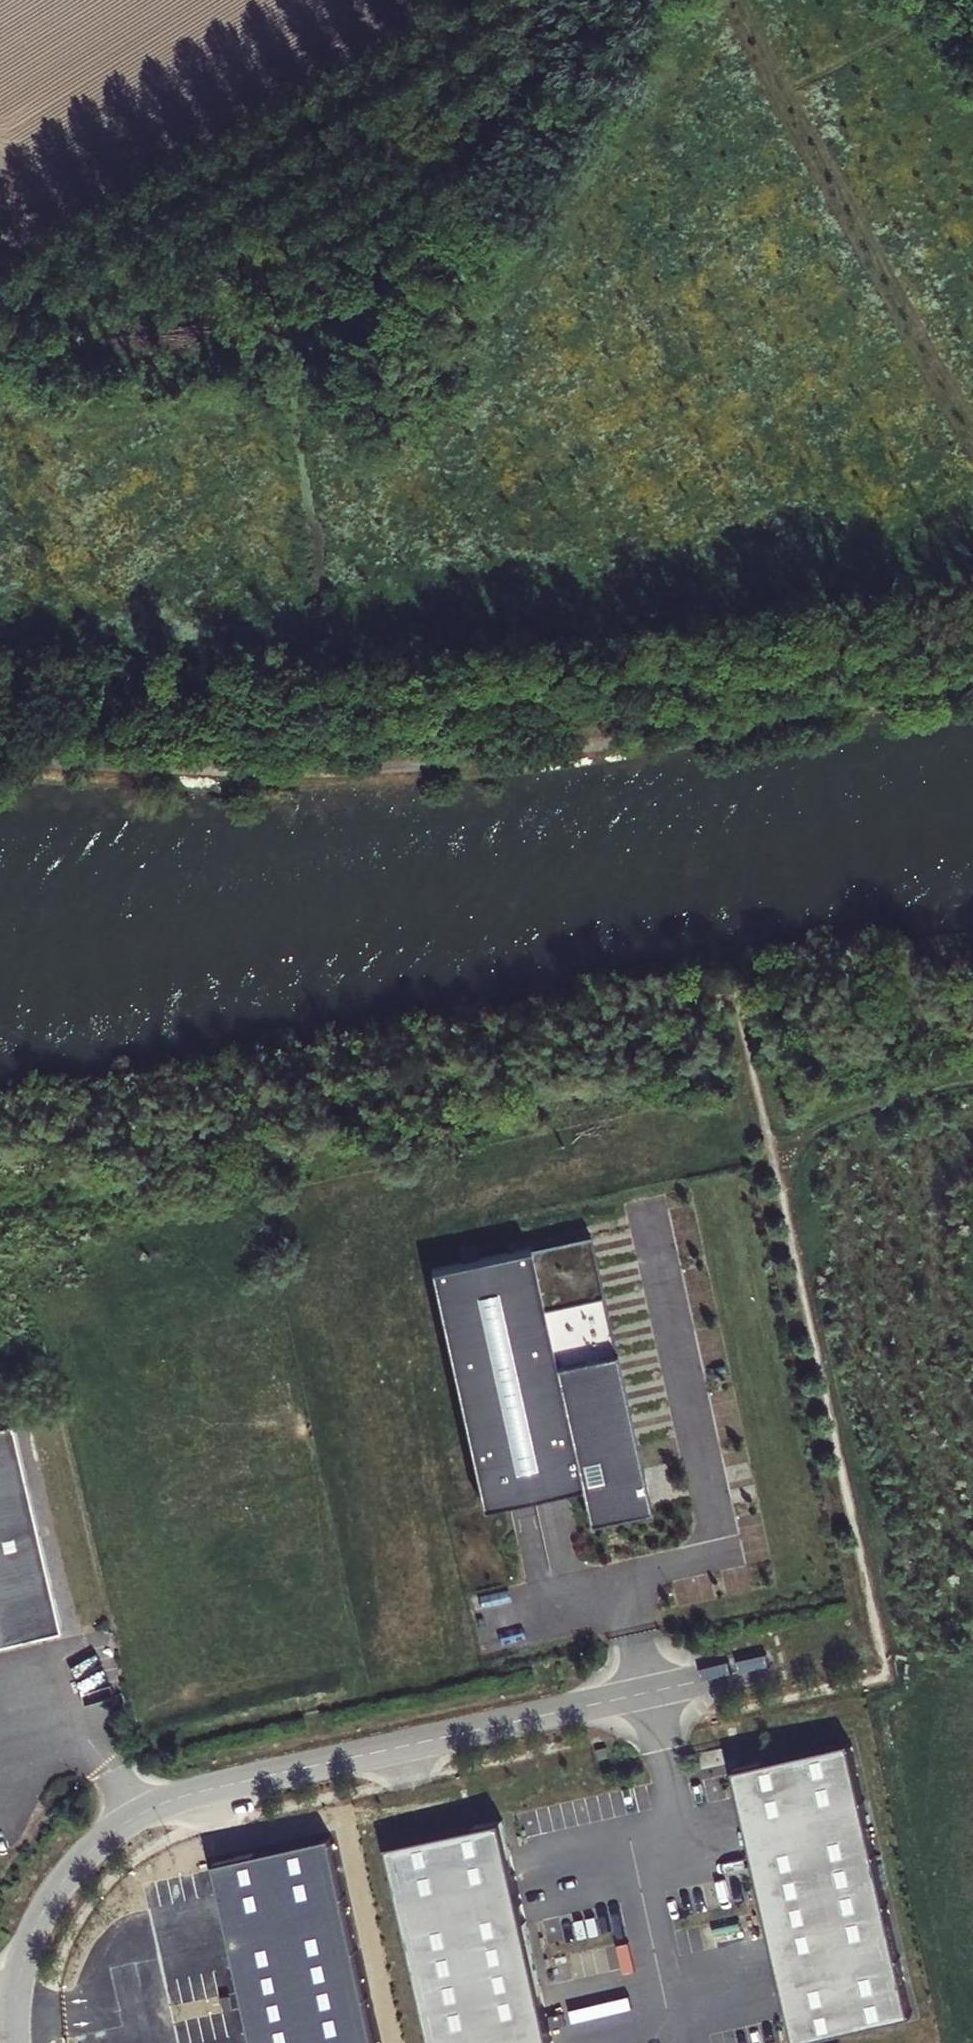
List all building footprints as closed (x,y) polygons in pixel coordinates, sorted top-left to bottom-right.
[(584,1232),(428,1270),(486,1509),(578,1486),(587,1524),(651,1509),(584,1232)] [(60,1625),(12,1419),(0,1422),(0,1640),(60,1625)] [(851,1741),(736,1767),(797,2041),(912,2015),(851,1741)] [(387,1845),(432,2042),(553,2042),(503,1820),(387,1845)] [(331,1837),(218,1862),(259,2042),(378,2042),(331,1837)]
